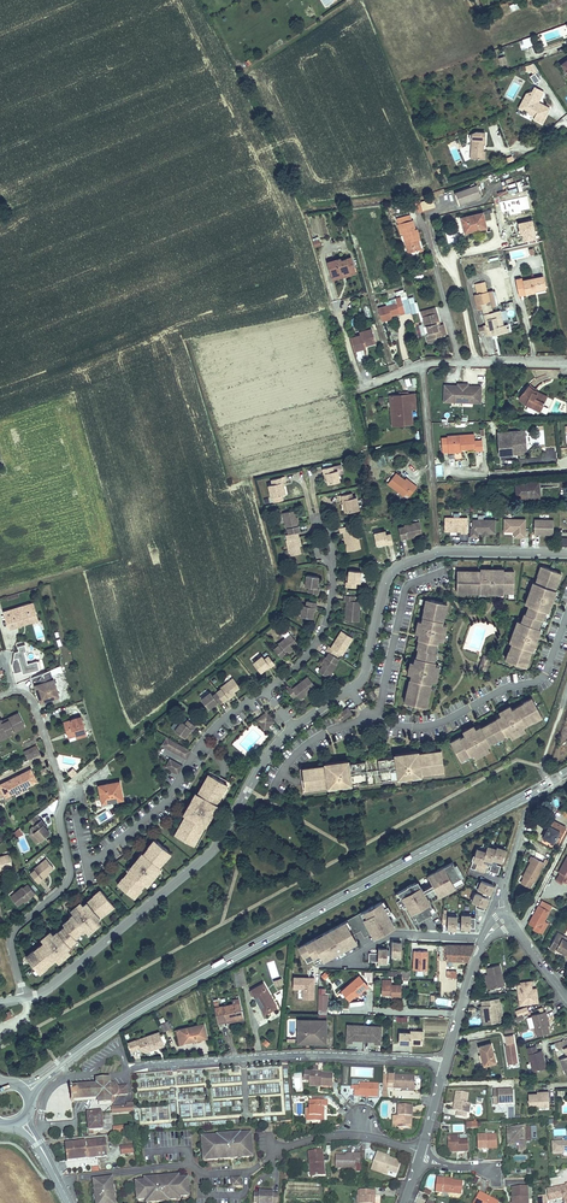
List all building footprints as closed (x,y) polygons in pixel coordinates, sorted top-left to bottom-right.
[(509,5),(511,10),(519,7),(517,1),(509,5)] [(524,46),(533,44),(531,36),(522,38),(524,46)] [(507,62),(504,55),(497,57),(500,65),(507,62)] [(535,73),(539,70),(534,63),(524,67),(527,72),(531,69),(534,74),(530,76),(535,83),(540,80),(535,73)] [(544,92),(535,87),(532,92),(530,95),(529,95),(526,102),(527,103),(524,109),(529,112),(528,114),(535,117),(534,119),(543,124),(550,108),(543,105),(542,106),(538,104),(539,102),(544,92)] [(532,92),(527,94),(519,109),(523,111),(524,109),(527,103),(526,102),(529,95),(530,95),(532,92)] [(470,139),(472,139),(471,159),(485,160),(485,151),(483,151),(484,145),(486,145),(486,140),(485,140),(486,133),(477,132),(470,135),(470,139)] [(477,186),(456,193),(460,205),(481,197),(477,186)] [(421,203),(421,205),(423,210),(435,207),(434,200),(421,203)] [(463,215),(456,217),(460,234),(487,227),(483,214),(493,212),(492,209),(483,212),(483,213),(463,217),(463,215)] [(419,249),(417,238),(419,238),(417,228),(414,229),(410,214),(396,218),(400,233),(403,233),(408,252),(419,249)] [(314,246),(321,245),(319,236),(312,238),(314,246)] [(344,273),(355,270),(351,256),(341,259),(340,258),(328,261),(331,272),(336,271),(336,272),(342,271),(341,269),(343,269),(344,273)] [(336,271),(331,272),(333,278),(355,272),(355,270),(344,273),(343,269),(341,269),(342,271),(336,272),(336,271)] [(535,288),(546,286),(544,276),(523,280),(526,293),(536,291),(536,290),(535,288)] [(371,280),(373,287),(383,284),(381,277),(371,280)] [(526,293),(523,280),(523,277),(516,279),(519,295),(526,293)] [(499,282),(503,300),(513,298),(508,280),(499,282)] [(491,311),(493,310),(492,307),(488,291),(486,281),(476,283),(478,293),(475,294),(479,309),(483,308),(487,324),(484,325),(486,333),(486,335),(496,333),(496,334),(510,330),(509,324),(504,325),(502,326),(499,311),(491,312),(491,311)] [(493,290),(488,291),(492,307),(497,306),(493,290)] [(401,296),(405,311),(411,310),(408,298),(407,294),(401,296)] [(400,313),(405,311),(401,296),(386,301),(387,305),(378,308),(382,321),(392,318),(391,314),(391,313),(400,311),(400,312),(400,313)] [(414,297),(408,298),(411,310),(412,314),(420,312),(417,302),(415,303),(414,297)] [(425,326),(424,326),(426,333),(427,339),(437,336),(446,334),(443,323),(439,325),(438,322),(439,322),(438,317),(437,317),(434,307),(422,311),(424,320),(424,323),(425,326)] [(424,323),(416,325),(418,335),(426,333),(424,326),(425,326),(424,323)] [(366,342),(367,344),(375,341),(372,331),(367,332),(366,329),(360,331),(361,334),(351,337),(355,349),(365,346),(363,342),(366,342)] [(444,401),(462,402),(463,384),(458,383),(457,386),(453,386),(453,387),(451,387),(451,385),(444,385),(444,401)] [(480,403),(481,386),(474,386),(474,388),(472,388),(472,387),(468,387),(468,384),(463,384),(462,402),(480,403)] [(539,411),(545,399),(533,394),(534,391),(528,386),(518,399),(524,404),(539,411)] [(415,400),(414,393),(394,395),(396,425),(412,424),(410,400),(415,400)] [(534,435),(536,445),(545,444),(543,428),(537,429),(538,435),(534,435)] [(510,433),(524,433),(524,429),(497,431),(498,437),(510,437),(510,433)] [(512,451),(525,450),(524,433),(510,433),(510,437),(498,437),(499,454),(512,453),(512,451)] [(447,452),(454,452),(453,446),(459,446),(459,449),(474,447),(473,440),(473,434),(446,436),(446,438),(447,445),(447,452)] [(481,439),(473,440),(474,447),(474,450),(482,450),(481,439)] [(341,464),(332,466),(333,471),(337,470),(338,474),(343,473),(341,464)] [(322,468),(323,473),(325,473),(326,477),(327,484),(339,481),(338,474),(337,470),(333,471),(332,466),(322,468)] [(409,496),(416,487),(412,483),(411,485),(404,479),(395,473),(387,483),(403,495),(405,493),(409,496)] [(269,485),(271,497),(273,497),(274,502),(282,500),(281,495),(283,495),(281,487),(280,483),(285,482),(284,476),(272,479),(273,484),(269,485)] [(516,497),(539,495),(538,482),(515,483),(516,497)] [(351,493),(339,495),(340,500),(345,500),(346,504),(348,512),(359,509),(356,497),(352,497),(351,493)] [(294,510),(283,513),(287,528),(288,528),(289,533),(298,532),(300,531),(299,525),(297,526),(295,517),(294,510)] [(446,517),(445,531),(462,531),(462,532),(468,532),(468,517),(446,517)] [(505,519),(504,531),(515,531),(515,537),(525,537),(525,519),(505,519)] [(553,520),(534,519),(534,534),(553,534),(553,520)] [(470,528),(470,536),(478,536),(478,533),(495,533),(495,521),(473,520),(473,528),(470,528)] [(404,526),(399,528),(401,539),(407,537),(407,536),(415,534),(422,533),(420,522),(404,525),(404,526)] [(349,526),(340,528),(341,533),(343,532),(344,538),(346,537),(347,541),(345,541),(348,551),(360,548),(357,533),(355,534),(354,529),(350,530),(349,526)] [(385,531),(374,533),(377,545),(383,543),(383,545),(393,543),(391,534),(386,535),(385,531)] [(287,540),(290,555),(301,553),(299,546),(298,538),(299,538),(298,532),(289,533),(287,534),(288,539),(287,540)] [(466,534),(453,533),(452,541),(465,541),(466,534)] [(544,572),(540,570),(538,575),(536,583),(535,586),(532,585),(530,590),(531,590),(529,595),(528,595),(527,600),(529,601),(528,604),(529,605),(526,613),(525,613),(521,621),(520,621),(519,625),(516,624),(515,628),(516,628),(513,634),(511,638),(514,639),(512,643),(510,650),(509,649),(507,655),(511,657),(510,661),(522,665),(523,661),(527,663),(529,657),(531,649),(533,646),(535,647),(537,643),(536,642),(538,636),(539,637),(541,632),(538,632),(539,629),(539,628),(538,628),(539,624),(541,619),(543,619),(545,614),(546,614),(547,611),(549,607),(551,608),(553,604),(551,604),(553,598),(555,598),(556,594),(554,593),(555,590),(558,582),(560,578),(556,576),(557,572),(545,567),(544,572)] [(468,571),(462,571),(462,575),(457,575),(457,588),(462,588),(462,592),(468,592),(476,592),(476,593),(480,593),(480,595),(484,595),(489,595),(489,594),(495,594),(495,595),(500,595),(500,596),(504,596),(504,593),(509,594),(509,591),(514,591),(514,571),(504,571),(504,572),(500,572),(500,569),(495,569),(495,570),(489,570),(489,569),(484,569),(484,572),(480,571),(476,571),(468,571)] [(361,571),(349,570),(349,576),(348,581),(346,581),(346,586),(356,587),(356,582),(360,583),(361,571)] [(318,583),(319,577),(307,575),(305,586),(309,587),(308,592),(318,593),(319,588),(317,588),(318,583)] [(355,596),(345,595),(345,600),(347,601),(347,606),(349,606),(348,610),(346,610),(345,620),(359,621),(360,606),(358,605),(358,601),(355,601),(355,596)] [(436,642),(437,639),(442,640),(443,636),(442,636),(442,632),(443,628),(445,628),(446,624),(442,624),(443,621),(445,613),(446,608),(442,607),(443,602),(431,599),(430,604),(425,603),(424,608),(425,608),(423,617),(422,621),(421,621),(420,624),(419,623),(419,627),(418,630),(419,630),(418,633),(419,634),(418,639),(419,639),(417,648),(419,648),(417,657),(416,657),(415,662),(413,661),(413,664),(412,664),(411,667),(410,671),(411,671),(411,674),(412,674),(411,679),(410,678),(409,684),(408,691),(407,691),(406,697),(410,698),(409,703),(421,706),(422,701),(427,702),(428,696),(427,696),(429,688),(430,688),(431,683),(429,683),(430,680),(434,681),(435,677),(433,676),(434,673),(435,669),(436,669),(437,665),(433,664),(434,661),(433,661),(434,657),(433,657),(434,651),(433,651),(434,645),(435,646),(435,642),(436,642)] [(301,616),(312,618),(313,612),(314,607),(316,607),(317,602),(307,601),(306,605),(302,605),(301,616)] [(33,603),(27,605),(32,622),(38,620),(33,603)] [(4,612),(9,629),(23,625),(23,622),(25,621),(26,624),(32,622),(27,605),(4,612)] [(34,626),(37,639),(45,637),(41,624),(34,626)] [(353,638),(342,631),(336,640),(338,641),(336,644),(334,643),(331,647),(329,646),(326,651),(329,652),(335,656),(337,652),(341,654),(343,650),(345,651),(353,638)] [(279,645),(274,649),(282,657),(286,654),(286,653),(292,647),(297,643),(290,634),(278,644),(279,645)] [(19,651),(15,653),(13,666),(15,674),(22,672),(23,675),(31,673),(36,671),(40,670),(38,662),(28,664),(25,653),(27,652),(26,645),(18,647),(19,651)] [(335,656),(329,652),(326,657),(327,658),(323,665),(319,671),(328,677),(337,664),(336,663),(339,658),(335,656)] [(262,656),(254,663),(261,672),(266,668),(270,665),(271,666),(275,663),(269,656),(265,659),(262,656)] [(483,657),(479,668),(486,670),(490,658),(486,656),(486,658),(483,657)] [(60,666),(44,672),(45,672),(33,677),(41,701),(59,695),(51,675),(62,671),(60,666)] [(308,677),(300,683),(301,684),(298,687),(297,685),(293,689),(291,687),(287,690),(293,698),(297,695),(299,698),(303,695),(304,697),(316,687),(308,677)] [(240,687),(233,678),(221,688),(221,689),(217,692),(223,700),(224,701),(228,698),(228,696),(234,691),(240,687)] [(211,692),(201,699),(209,708),(214,705),(217,702),(219,703),(223,700),(217,692),(213,695),(211,692)] [(512,709),(510,705),(499,711),(500,713),(495,716),(497,718),(481,726),(479,724),(475,727),(474,725),(463,731),(465,735),(461,737),(460,736),(451,742),(460,759),(465,756),(466,759),(474,755),(475,756),(478,754),(478,753),(481,751),(485,749),(485,750),(489,748),(487,746),(490,744),(490,743),(493,741),(492,741),(502,735),(504,738),(505,738),(506,738),(507,738),(507,737),(507,736),(507,735),(509,733),(511,736),(514,734),(514,733),(517,731),(521,729),(521,730),(525,728),(523,725),(533,720),(534,721),(538,718),(536,715),(540,712),(534,701),(530,703),(528,700),(516,706),(516,707),(512,709)] [(348,707),(334,717),(338,723),(352,713),(348,707)] [(9,734),(25,727),(19,713),(8,718),(9,721),(4,723),(3,721),(2,720),(0,721),(0,736),(8,732),(9,734)] [(264,714),(257,719),(264,729),(274,722),(270,716),(267,718),(264,714)] [(64,722),(68,734),(75,732),(76,735),(77,738),(86,735),(81,717),(64,722)] [(182,721),(175,730),(185,737),(189,732),(191,728),(193,729),(196,725),(188,719),(185,723),(182,721)] [(0,741),(10,736),(9,734),(8,732),(0,736),(0,740),(0,741)] [(167,738),(163,745),(186,758),(191,751),(167,738)] [(36,745),(24,751),(28,760),(40,754),(36,745)] [(303,793),(445,775),(442,750),(431,752),(423,753),(418,753),(417,751),(410,752),(410,753),(404,754),(404,753),(396,754),(396,757),(388,758),(388,757),(375,759),(374,751),(368,752),(369,760),(356,761),(356,762),(348,763),(347,760),(340,761),(340,762),(334,763),(334,762),(326,763),(326,765),(321,766),(314,767),(303,768),(300,769),(303,793)] [(170,759),(166,766),(177,773),(181,765),(170,759)] [(77,773),(73,768),(68,773),(72,778),(77,773)] [(27,787),(37,782),(31,769),(20,774),(22,777),(19,778),(18,775),(9,780),(10,782),(1,787),(0,784),(0,796),(1,798),(5,796),(6,798),(16,793),(15,791),(26,786),(27,787)] [(229,781),(210,771),(203,783),(204,783),(200,789),(197,794),(195,793),(192,800),(189,806),(189,805),(185,812),(187,813),(181,825),(180,825),(175,834),(197,846),(236,777),(232,775),(229,781)] [(100,785),(102,797),(109,796),(110,801),(124,798),(121,780),(100,785)] [(15,791),(16,793),(17,795),(28,789),(27,787),(26,786),(15,791)] [(51,797),(48,808),(55,810),(58,799),(51,797)] [(30,836),(37,844),(50,833),(43,825),(45,823),(38,816),(31,822),(34,826),(37,829),(34,832),(30,836)] [(560,832),(563,827),(555,823),(552,828),(550,827),(549,826),(543,838),(553,843),(559,832),(560,832)] [(557,845),(566,828),(563,827),(560,832),(559,832),(553,843),(557,845)] [(121,887),(131,895),(134,891),(137,894),(139,892),(140,892),(142,889),(141,888),(145,884),(147,881),(150,883),(152,879),(152,878),(156,874),(159,870),(157,869),(160,866),(165,860),(168,856),(165,854),(168,850),(158,842),(155,845),(152,843),(148,847),(149,847),(143,853),(141,856),(139,854),(136,858),(137,859),(131,867),(129,866),(127,869),(130,871),(127,873),(124,877),(121,880),(124,883),(121,887)] [(504,856),(506,850),(497,847),(496,849),(488,846),(486,851),(477,849),(475,855),(474,855),(472,859),(473,860),(471,868),(485,873),(488,863),(483,861),(484,858),(493,861),(493,859),(502,862),(503,861),(504,861),(505,857),(504,856)] [(12,865),(10,854),(0,857),(0,868),(5,867),(12,865)] [(543,862),(533,857),(531,862),(523,877),(534,883),(544,864),(544,863),(543,862)] [(35,870),(31,873),(38,882),(43,878),(42,877),(48,872),(54,867),(46,859),(34,869),(35,870)] [(453,862),(429,875),(435,887),(440,896),(464,882),(462,878),(455,866),(453,862)] [(498,874),(501,866),(492,863),(490,871),(498,874)] [(457,864),(455,866),(462,878),(464,877),(457,864)] [(565,875),(560,873),(556,881),(562,884),(563,881),(562,880),(565,875)] [(491,894),(494,885),(482,880),(478,889),(491,894)] [(419,888),(416,882),(398,892),(401,898),(398,899),(397,900),(400,906),(402,905),(403,908),(406,906),(407,905),(410,910),(409,911),(416,923),(436,911),(427,894),(426,895),(425,893),(423,890),(421,886),(419,888)] [(23,887),(11,897),(18,905),(23,901),(30,895),(31,896),(35,893),(28,884),(24,887),(23,887)] [(434,884),(423,890),(425,893),(435,887),(434,884)] [(33,956),(29,959),(37,969),(41,966),(44,969),(47,966),(54,960),(53,960),(55,958),(58,961),(61,958),(60,957),(63,954),(66,952),(67,953),(70,950),(68,948),(69,946),(70,947),(71,947),(72,948),(73,947),(74,947),(74,946),(74,944),(73,943),(77,939),(81,935),(80,933),(82,931),(83,931),(85,929),(88,932),(91,929),(90,928),(93,925),(96,923),(97,924),(100,921),(98,919),(107,912),(111,909),(108,906),(112,903),(104,893),(100,896),(97,893),(93,896),(94,896),(84,905),(83,904),(81,906),(80,905),(78,907),(75,909),(75,910),(73,912),(74,913),(70,916),(71,917),(64,923),(65,925),(58,931),(58,930),(54,934),(53,933),(51,935),(50,934),(47,936),(45,938),(46,939),(43,941),(44,942),(41,945),(40,945),(34,950),(30,953),(33,956)] [(473,902),(477,903),(476,907),(484,911),(489,898),(477,893),(473,902)] [(544,921),(552,906),(541,901),(529,923),(535,926),(534,930),(538,932),(544,921)] [(385,907),(382,902),(299,947),(308,963),(314,960),(316,964),(337,953),(338,954),(342,952),(340,949),(342,948),(343,949),(358,941),(354,935),(361,931),(365,938),(373,933),(375,938),(396,926),(388,913),(392,911),(388,905),(385,907)] [(457,929),(457,925),(458,921),(458,916),(449,916),(449,914),(444,914),(443,923),(449,923),(448,929),(457,929)] [(462,922),(461,926),(461,928),(471,928),(471,924),(475,925),(476,915),(462,915),(462,922)] [(549,924),(544,921),(538,932),(543,934),(549,924)] [(563,935),(557,932),(550,947),(555,950),(556,948),(561,951),(562,949),(564,950),(563,952),(566,953),(565,955),(566,956),(566,937),(563,935)] [(392,942),(392,950),(392,955),(401,956),(402,943),(392,942)] [(469,961),(475,946),(440,945),(440,960),(469,961)] [(388,955),(388,950),(388,949),(378,949),(378,953),(369,953),(369,962),(387,962),(388,955)] [(427,970),(428,951),(414,951),(413,970),(427,970)] [(504,985),(499,964),(486,967),(488,974),(485,975),(488,989),(504,985)] [(237,986),(242,985),(238,968),(233,971),(237,986)] [(346,995),(350,999),(356,994),(358,993),(359,994),(369,986),(360,975),(346,988),(349,992),(346,995)] [(314,998),(315,977),(309,977),(309,978),(306,978),(306,977),(294,977),(294,988),(304,988),(303,998),(314,998)] [(529,989),(528,981),(517,982),(520,1005),(539,1003),(537,992),(532,992),(529,989)] [(532,992),(537,992),(537,989),(533,990),(531,981),(528,981),(529,989),(532,992)] [(276,1008),(263,984),(252,990),(265,1014),(276,1008)] [(391,985),(382,985),(382,994),(392,994),(392,997),(401,997),(402,985),(391,985)] [(327,995),(319,995),(319,1009),(327,1009),(327,995)] [(485,1011),(482,1011),(483,1024),(500,1022),(500,1015),(498,1003),(500,1003),(499,998),(482,1000),(483,1006),(485,1005),(485,1011)] [(244,1019),(240,999),(234,1000),(235,1004),(216,1008),(219,1021),(228,1019),(229,1022),(244,1019)] [(516,1011),(518,1016),(523,1014),(529,1012),(527,1006),(516,1011)] [(2,1015),(5,1021),(12,1017),(9,1011),(2,1015)] [(537,1035),(550,1032),(548,1025),(546,1017),(548,1017),(546,1011),(532,1015),(532,1016),(535,1027),(537,1035)] [(311,1023),(298,1023),(298,1038),(307,1038),(308,1042),(327,1042),(327,1019),(311,1019),(311,1023)] [(169,1029),(165,1023),(160,1025),(164,1032),(169,1029)] [(207,1038),(204,1024),(181,1029),(177,1030),(180,1044),(184,1043),(183,1041),(192,1039),(192,1041),(207,1038)] [(353,1026),(348,1026),(347,1043),(353,1043),(353,1038),(355,1038),(355,1039),(359,1039),(359,1041),(364,1041),(364,1027),(359,1027),(359,1025),(353,1025),(353,1026)] [(369,1027),(364,1027),(364,1041),(368,1041),(368,1039),(373,1040),(373,1038),(375,1038),(374,1044),(380,1044),(381,1028),(376,1027),(376,1026),(369,1025),(369,1027)] [(410,1044),(410,1041),(422,1042),(423,1030),(409,1030),(409,1032),(399,1031),(398,1043),(410,1044)] [(159,1033),(129,1043),(132,1052),(141,1048),(142,1050),(146,1052),(156,1049),(156,1047),(158,1046),(159,1048),(164,1046),(159,1033)] [(504,1036),(505,1046),(515,1045),(516,1045),(515,1034),(504,1036)] [(482,1055),(483,1054),(486,1065),(496,1062),(491,1044),(480,1047),(482,1055)] [(517,1063),(515,1045),(505,1046),(508,1064),(517,1063)] [(547,1068),(542,1050),(538,1052),(536,1046),(528,1048),(534,1072),(547,1068)] [(310,1083),(322,1083),(322,1087),(332,1088),(333,1074),(322,1074),(323,1073),(318,1073),(314,1072),(305,1072),(305,1077),(310,1078),(310,1083)] [(402,1089),(415,1090),(415,1077),(388,1076),(388,1087),(394,1087),(394,1089),(402,1089)] [(118,1096),(128,1095),(128,1086),(118,1087),(115,1086),(113,1085),(113,1084),(113,1083),(113,1082),(112,1081),(111,1081),(110,1080),(98,1081),(98,1087),(74,1088),(74,1087),(72,1087),(72,1088),(71,1089),(71,1090),(72,1090),(73,1099),(72,1099),(72,1101),(73,1101),(73,1102),(75,1102),(75,1101),(99,1099),(100,1105),(112,1105),(112,1104),(113,1103),(114,1103),(114,1102),(115,1101),(115,1100),(114,1099),(114,1098),(116,1097),(118,1096)] [(369,1084),(360,1084),(359,1086),(355,1086),(354,1096),(378,1097),(379,1085),(369,1084)] [(505,1091),(498,1092),(498,1090),(493,1090),(493,1106),(514,1106),(513,1091),(505,1091)] [(550,1107),(549,1091),(544,1092),(544,1094),(538,1094),(529,1094),(529,1108),(550,1107)] [(455,1102),(457,1102),(456,1113),(457,1113),(456,1118),(466,1119),(467,1115),(469,1115),(470,1105),(467,1104),(468,1095),(456,1093),(455,1102)] [(328,1107),(328,1101),(310,1101),(310,1116),(307,1116),(307,1122),(324,1122),(324,1107),(328,1107)] [(398,1117),(398,1127),(399,1128),(404,1128),(409,1128),(410,1118),(409,1118),(409,1117),(412,1117),(413,1106),(399,1106),(398,1117)] [(104,1131),(102,1114),(88,1115),(90,1135),(94,1135),(94,1132),(104,1131)] [(531,1127),(507,1128),(507,1135),(510,1138),(510,1143),(516,1143),(516,1146),(518,1146),(523,1146),(523,1143),(520,1141),(522,1139),(525,1139),(525,1143),(532,1142),(531,1140),(531,1127)] [(253,1155),(252,1137),(249,1138),(249,1135),(240,1136),(241,1137),(238,1137),(237,1135),(222,1136),(222,1138),(219,1139),(219,1137),(206,1138),(206,1141),(203,1141),(204,1158),(207,1158),(208,1161),(220,1160),(220,1159),(223,1159),(223,1160),(239,1159),(239,1157),(242,1157),(242,1159),(250,1158),(250,1155),(253,1155)] [(487,1149),(487,1147),(497,1146),(497,1135),(478,1136),(478,1149),(487,1149)] [(510,1138),(507,1135),(508,1146),(516,1146),(516,1143),(510,1143),(510,1138)] [(448,1147),(458,1147),(458,1152),(469,1152),(468,1139),(458,1140),(458,1136),(448,1136),(448,1147)] [(86,1143),(88,1159),(108,1157),(106,1140),(86,1143)] [(553,1144),(553,1153),(566,1153),(566,1142),(559,1143),(560,1144),(553,1144)] [(88,1159),(86,1143),(66,1145),(68,1161),(88,1159)] [(134,1154),(132,1146),(122,1147),(123,1155),(134,1154)] [(312,1164),(314,1177),(325,1176),(324,1165),(322,1165),(322,1163),(324,1163),(322,1151),(309,1153),(310,1164),(312,1164)] [(380,1168),(382,1173),(387,1175),(389,1171),(397,1174),(401,1163),(390,1159),(389,1159),(386,1158),(387,1156),(378,1152),(374,1162),(377,1163),(375,1166),(380,1168)] [(361,1163),(361,1155),(355,1155),(355,1157),(346,1156),(336,1156),(335,1169),(356,1169),(356,1163),(361,1163)] [(374,1162),(372,1169),(382,1173),(380,1168),(375,1166),(377,1163),(374,1162)] [(190,1197),(189,1179),(180,1180),(180,1179),(179,1179),(176,1179),(176,1177),(168,1178),(168,1180),(165,1180),(165,1178),(149,1180),(149,1181),(146,1182),(146,1183),(137,1184),(138,1201),(148,1201),(148,1202),(151,1201),(152,1202),(161,1202),(167,1202),(167,1200),(170,1200),(170,1201),(178,1201),(178,1199),(181,1199),(181,1198),(190,1197)] [(453,1181),(444,1180),(444,1178),(437,1177),(435,1193),(442,1194),(442,1193),(461,1195),(463,1182),(453,1181)] [(94,1182),(95,1190),(96,1190),(97,1196),(96,1196),(97,1196),(98,1202),(97,1202),(116,1202),(115,1199),(114,1199),(114,1196),(115,1195),(104,1197),(103,1193),(114,1191),(113,1191),(113,1187),(114,1187),(113,1179),(94,1182)] [(241,1179),(233,1179),(234,1187),(241,1186),(241,1179)] [(548,1195),(550,1201),(564,1198),(565,1202),(566,1202),(566,1184),(566,1186),(566,1188),(563,1188),(563,1187),(552,1189),(553,1194),(548,1195)] [(528,1187),(513,1188),(513,1202),(529,1202),(528,1187)] [(375,1201),(375,1196),(376,1191),(360,1190),(360,1197),(360,1202),(373,1202),(373,1201),(375,1201)] [(256,1195),(256,1202),(280,1202),(280,1196),(275,1196),(275,1194),(261,1193),(261,1195),(256,1195)] [(475,1202),(498,1202),(480,1194),(475,1202)]
